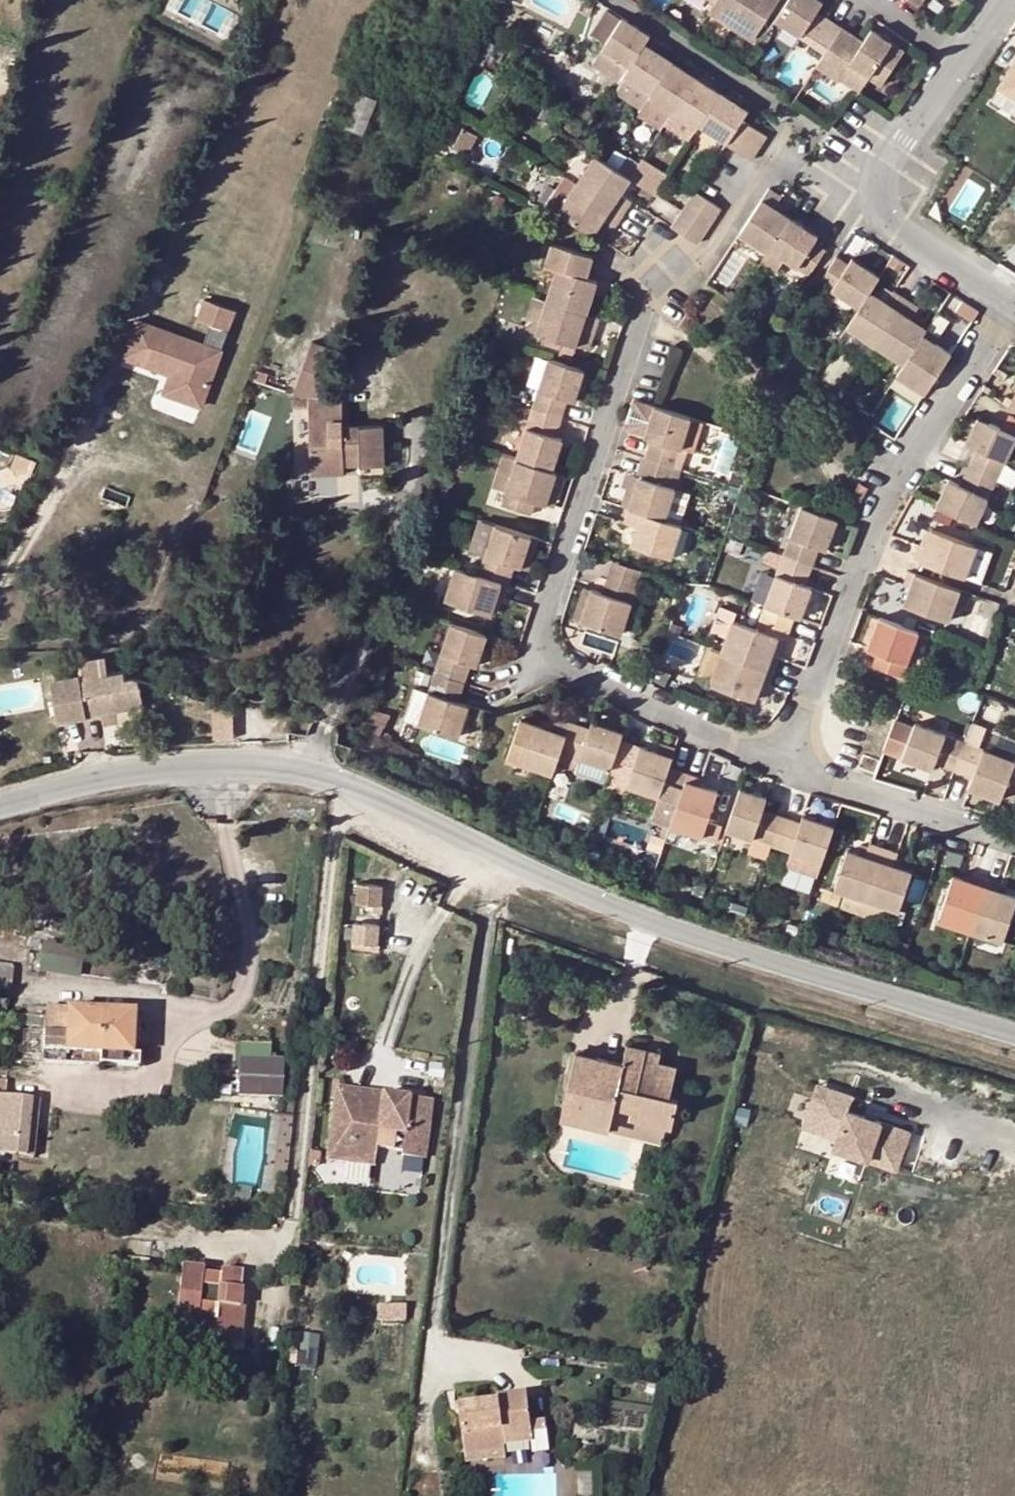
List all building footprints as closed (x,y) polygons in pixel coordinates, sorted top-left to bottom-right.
[(714,3),(706,15),(751,44),(779,0),(716,0),(714,3)] [(815,14),(821,5),(815,0),(787,0),(772,23),(798,40),(815,14)] [(620,19),(605,10),(590,33),(605,43),(620,19)] [(798,40),(807,47),(825,21),(815,14),(798,40)] [(647,38),(620,19),(605,43),(599,51),(627,69),(642,47),(647,38)] [(825,21),(807,47),(822,56),(839,31),(825,21)] [(861,36),(866,40),(871,32),(865,29),(861,36)] [(814,69),(832,82),(837,75),(856,87),(859,90),(864,81),(879,90),(903,54),(871,32),(866,40),(861,45),(839,31),(822,56),(814,69)] [(764,35),(756,48),(762,51),(769,39),(764,35)] [(650,95),(670,65),(642,47),(627,69),(622,77),(650,95)] [(627,69),(599,51),(591,64),(618,83),(622,77),(627,69)] [(999,86),(1014,96),(1014,62),(999,86)] [(650,95),(647,101),(670,115),(693,80),(670,65),(650,95)] [(837,75),(832,82),(850,94),(851,93),(851,94),(852,94),(856,87),(837,75)] [(694,132),(697,127),(718,96),(693,80),(670,115),(694,132)] [(346,129),(362,135),(375,99),(360,93),(346,129)] [(739,122),(745,114),(718,96),(697,127),(724,144),(732,134),(739,122)] [(739,122),(732,134),(757,150),(764,138),(739,122)] [(724,146),(749,162),(757,150),(732,134),(724,144),(724,146)] [(605,165),(594,157),(574,185),(620,215),(629,202),(617,195),(628,180),(605,165)] [(601,221),(611,228),(620,215),(574,185),(556,215),(591,236),(601,221)] [(779,199),(767,191),(736,236),(765,255),(768,250),(788,220),(772,209),(779,199)] [(693,194),(685,206),(709,223),(718,211),(693,194)] [(702,233),(709,223),(685,206),(680,214),(677,217),(702,233)] [(670,229),(694,246),(702,233),(677,217),(670,229)] [(788,220),(768,250),(784,261),(807,276),(824,251),(813,244),(816,238),(788,220)] [(760,263),(777,273),(784,261),(768,250),(765,255),(760,263)] [(545,303),(585,315),(595,283),(584,280),(588,266),(560,257),(545,303)] [(834,258),(818,283),(857,309),(867,292),(875,281),(878,277),(850,259),(847,266),(834,258)] [(892,293),(875,281),(867,292),(883,304),(892,293)] [(857,309),(844,327),(873,347),(903,301),(892,293),(883,304),(867,292),(857,309)] [(236,307),(203,295),(196,316),(209,321),(202,342),(136,317),(125,346),(147,354),(144,361),(170,370),(178,373),(171,393),(200,404),(236,307)] [(901,365),(924,329),(909,320),(916,309),(903,301),(873,347),(901,365)] [(585,315),(545,303),(535,335),(575,347),(580,331),(593,335),(597,319),(585,315)] [(901,365),(894,376),(910,387),(933,335),(924,329),(901,365)] [(933,335),(910,387),(923,395),(949,354),(934,344),(937,338),(933,335)] [(292,392),(316,400),(334,348),(310,340),(292,392)] [(147,354),(125,346),(122,353),(144,361),(147,354)] [(567,402),(573,404),(584,372),(547,360),(531,410),(561,420),(567,402)] [(162,390),(171,393),(178,373),(170,370),(162,390)] [(1007,407),(1014,412),(1014,395),(1007,407)] [(643,438),(650,441),(644,459),(672,468),(678,450),(692,454),(701,422),(653,407),(643,438)] [(561,441),(554,438),(561,420),(531,410),(515,461),(551,473),(561,441)] [(309,475),(343,474),(343,466),(343,455),(360,456),(360,466),(384,465),(384,463),(383,443),(383,427),(383,425),(342,426),(342,418),(327,418),(308,419),(309,475)] [(963,444),(975,449),(966,468),(993,481),(1014,437),(975,419),(963,444)] [(35,462),(16,454),(10,466),(30,475),(35,462)] [(343,466),(360,466),(360,456),(343,455),(343,466)] [(631,455),(620,489),(633,494),(644,459),(631,455)] [(672,468),(644,459),(633,494),(628,510),(664,521),(673,490),(667,489),(672,468)] [(551,473),(515,461),(501,506),(529,515),(533,502),(545,506),(555,474),(551,473)] [(993,481),(966,468),(957,486),(946,481),(934,507),(974,525),(993,481)] [(858,505),(863,489),(853,485),(847,501),(858,505)] [(684,518),(691,490),(675,486),(667,514),(684,518)] [(835,520),(800,507),(782,556),(810,567),(817,548),(824,551),(835,520)] [(664,521),(628,510),(623,523),(636,528),(630,546),(670,558),(680,526),(664,521)] [(513,566),(520,569),(530,538),(495,527),(479,576),(507,585),(513,566)] [(912,559),(963,578),(974,546),(930,530),(923,549),(917,546),(912,559)] [(992,553),(974,546),(963,578),(980,585),(992,553)] [(809,589),(803,586),(810,567),(782,556),(764,605),(799,618),(809,589)] [(605,580),(633,590),(639,570),(611,561),(605,580)] [(479,576),(455,568),(445,600),(489,615),(496,598),(502,600),(507,585),(479,576)] [(902,605),(946,622),(958,591),(907,572),(901,585),(908,587),(902,605)] [(580,623),(619,636),(633,590),(605,580),(601,594),(590,590),(580,623)] [(721,652),(772,671),(776,658),(770,656),(784,617),(761,609),(754,629),(732,620),(736,610),(718,604),(708,630),(727,637),(721,652)] [(784,617),(770,656),(776,658),(789,619),(784,617)] [(917,632),(878,617),(866,650),(876,655),(872,667),(899,677),(917,632)] [(469,664),(476,666),(486,635),(451,624),(435,674),(463,683),(469,664)] [(772,671),(721,652),(709,684),(754,702),(760,684),(765,686),(772,671)] [(107,674),(105,659),(78,663),(80,674),(50,679),(57,721),(88,717),(101,714),(117,711),(143,707),(138,676),(126,678),(125,670),(107,674)] [(468,706),(457,702),(463,683),(435,674),(419,724),(457,737),(468,706)] [(265,708),(245,706),(243,731),(263,732),(265,708)] [(121,732),(117,711),(101,714),(104,736),(121,732)] [(913,725),(894,717),(881,751),(932,770),(934,763),(953,770),(964,740),(914,722),(913,725)] [(560,751),(569,723),(555,718),(550,731),(521,721),(508,760),(552,775),(560,751)] [(611,767),(622,733),(590,723),(588,729),(569,723),(560,751),(579,757),(611,767)] [(964,740),(953,770),(971,777),(967,788),(1000,800),(1014,761),(1014,760),(964,740)] [(662,743),(658,752),(671,758),(674,747),(662,743)] [(671,758),(658,752),(640,746),(626,786),(677,803),(686,774),(668,768),(671,758)] [(611,767),(579,757),(574,772),(606,783),(611,767)] [(677,803),(669,827),(701,837),(716,792),(698,786),(700,779),(686,774),(677,803)] [(738,789),(725,830),(771,845),(780,817),(761,811),(765,798),(738,789)] [(780,817),(771,845),(821,862),(833,827),(801,816),(798,824),(780,817)] [(860,915),(882,849),(868,844),(864,856),(846,850),(833,889),(845,893),(840,908),(860,915)] [(882,849),(860,915),(881,921),(886,906),(897,910),(911,871),(892,865),(896,853),(882,849)] [(968,930),(985,880),(971,875),(969,880),(951,875),(936,920),(968,930)] [(1000,884),(985,880),(968,930),(1001,941),(1014,899),(1014,896),(998,890),(1000,884)] [(383,885),(357,882),(355,902),(381,905),(383,885)] [(897,910),(886,906),(881,921),(899,927),(903,913),(897,910)] [(379,944),(380,921),(351,920),(351,944),(379,944)] [(895,940),(892,952),(904,955),(907,944),(895,940)] [(10,998),(15,968),(0,965),(0,996),(7,998),(10,998)] [(43,1035),(42,1052),(100,1054),(130,1056),(131,1022),(144,1022),(145,1013),(67,1010),(67,1036),(60,1035),(43,1035)] [(131,1022),(130,1056),(130,1069),(142,1070),(144,1022),(131,1022)] [(561,1120),(591,1126),(593,1118),(611,1123),(615,1105),(632,1109),(629,1120),(637,1122),(665,1129),(671,1130),(676,1100),(669,1098),(675,1068),(658,1064),(656,1071),(643,1069),(647,1049),(627,1045),(623,1064),(574,1054),(561,1120)] [(643,1069),(656,1071),(658,1064),(660,1052),(647,1049),(643,1069)] [(130,1069),(130,1056),(100,1054),(99,1068),(130,1069)] [(257,1076),(257,1081),(239,1079),(239,1095),(270,1098),(270,1089),(282,1090),(282,1078),(257,1076)] [(5,1096),(7,1082),(4,1081),(0,1081),(0,1154),(32,1158),(39,1101),(5,1096)] [(353,1090),(339,1088),(329,1158),(375,1163),(380,1130),(405,1133),(402,1157),(426,1160),(433,1100),(372,1092),(371,1102),(352,1099),(353,1090)] [(835,1146),(895,1169),(910,1131),(850,1108),(855,1095),(834,1088),(830,1098),(818,1094),(806,1127),(837,1139),(835,1146)] [(352,1099),(371,1102),(372,1092),(353,1090),(352,1099)] [(609,1130),(611,1123),(593,1118),(591,1126),(609,1130)] [(637,1122),(636,1127),(635,1135),(662,1141),(665,1129),(637,1122)] [(609,1130),(635,1135),(636,1127),(611,1123),(609,1130)] [(203,1274),(203,1267),(182,1265),(177,1323),(198,1325),(199,1321),(200,1315),(217,1316),(216,1324),(214,1340),(240,1343),(244,1308),(239,1307),(242,1273),(221,1271),(220,1276),(203,1274)] [(407,1303),(382,1304),(382,1319),(407,1319),(407,1303)] [(199,1321),(216,1324),(217,1316),(200,1315),(199,1321)] [(498,1400),(498,1406),(459,1410),(465,1458),(505,1454),(504,1449),(503,1441),(532,1438),(530,1424),(528,1397),(498,1400)] [(545,1423),(530,1424),(532,1438),(533,1446),(534,1454),(548,1452),(545,1423)] [(533,1446),(532,1438),(503,1441),(504,1449),(533,1446)] [(505,1461),(505,1454),(465,1458),(466,1464),(505,1461)]
